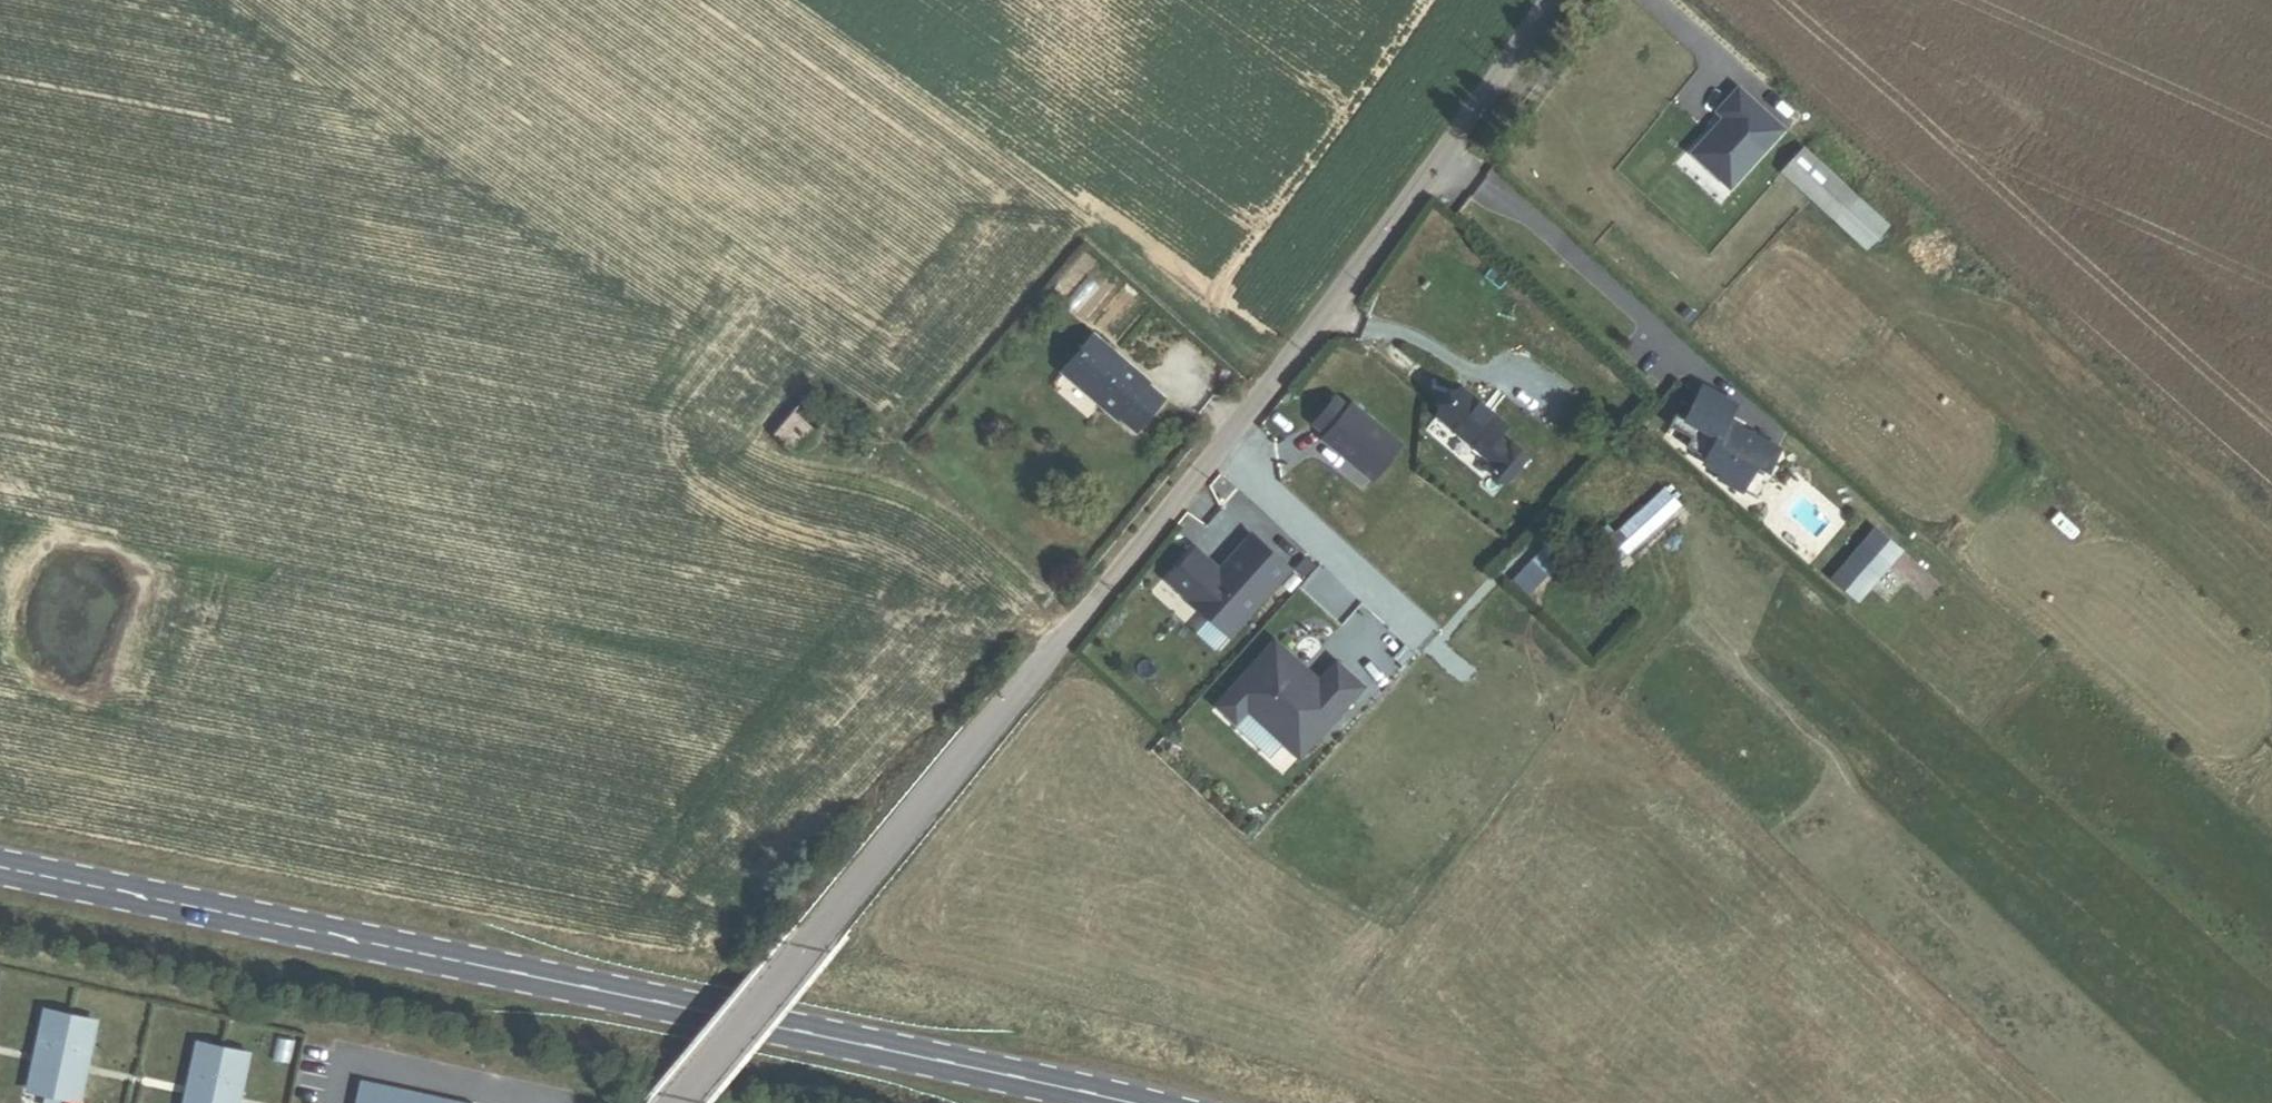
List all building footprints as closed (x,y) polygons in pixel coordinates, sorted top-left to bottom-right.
[(1744,167),(1796,109),(1753,68),(1732,92),(1739,99),(1707,134),(1744,167)] [(1887,225),(1802,148),(1784,168),(1869,245),(1887,225)] [(1149,381),(1093,334),(1061,371),(1116,419),(1118,417),(1135,431),(1164,398),(1147,384),(1149,381)] [(1635,398),(1620,383),(1611,392),(1626,407),(1635,398)] [(1756,473),(1761,464),(1769,450),(1734,431),(1731,436),(1714,426),(1717,422),(1726,405),(1694,386),(1676,418),(1666,412),(1660,424),(1682,437),(1676,447),(1696,457),(1693,462),(1711,473),(1708,479),(1731,491),(1744,467),(1756,473)] [(1505,425),(1461,388),(1438,416),(1494,463),(1491,467),(1506,480),(1526,455),(1511,442),(1508,446),(1496,436),(1505,425)] [(1370,486),(1403,448),(1351,402),(1346,407),(1336,398),(1311,426),(1323,436),(1319,441),(1370,486)] [(831,421),(808,399),(778,432),(802,453),(831,421)] [(1610,540),(1601,529),(1589,541),(1615,569),(1680,509),(1664,490),(1610,540)] [(1543,538),(1554,526),(1546,519),(1536,531),(1543,538)] [(1190,551),(1162,582),(1225,638),(1285,571),(1246,536),(1215,572),(1190,551)] [(1569,560),(1551,542),(1512,584),(1527,600),(1569,560)] [(1301,697),(1285,684),(1298,670),(1269,644),(1212,708),(1231,724),(1242,711),(1280,745),(1287,738),(1301,750),(1357,688),(1331,664),(1313,683),(1301,697)] [(65,1102),(82,1023),(33,1013),(16,1091),(32,1095),(49,1098),(65,1102)] [(235,1057),(186,1046),(173,1102),(225,1102),(235,1057)] [(350,1081),(346,1102),(451,1102),(350,1081)] [(49,1098),(32,1095),(30,1102),(48,1102),(49,1098)]
